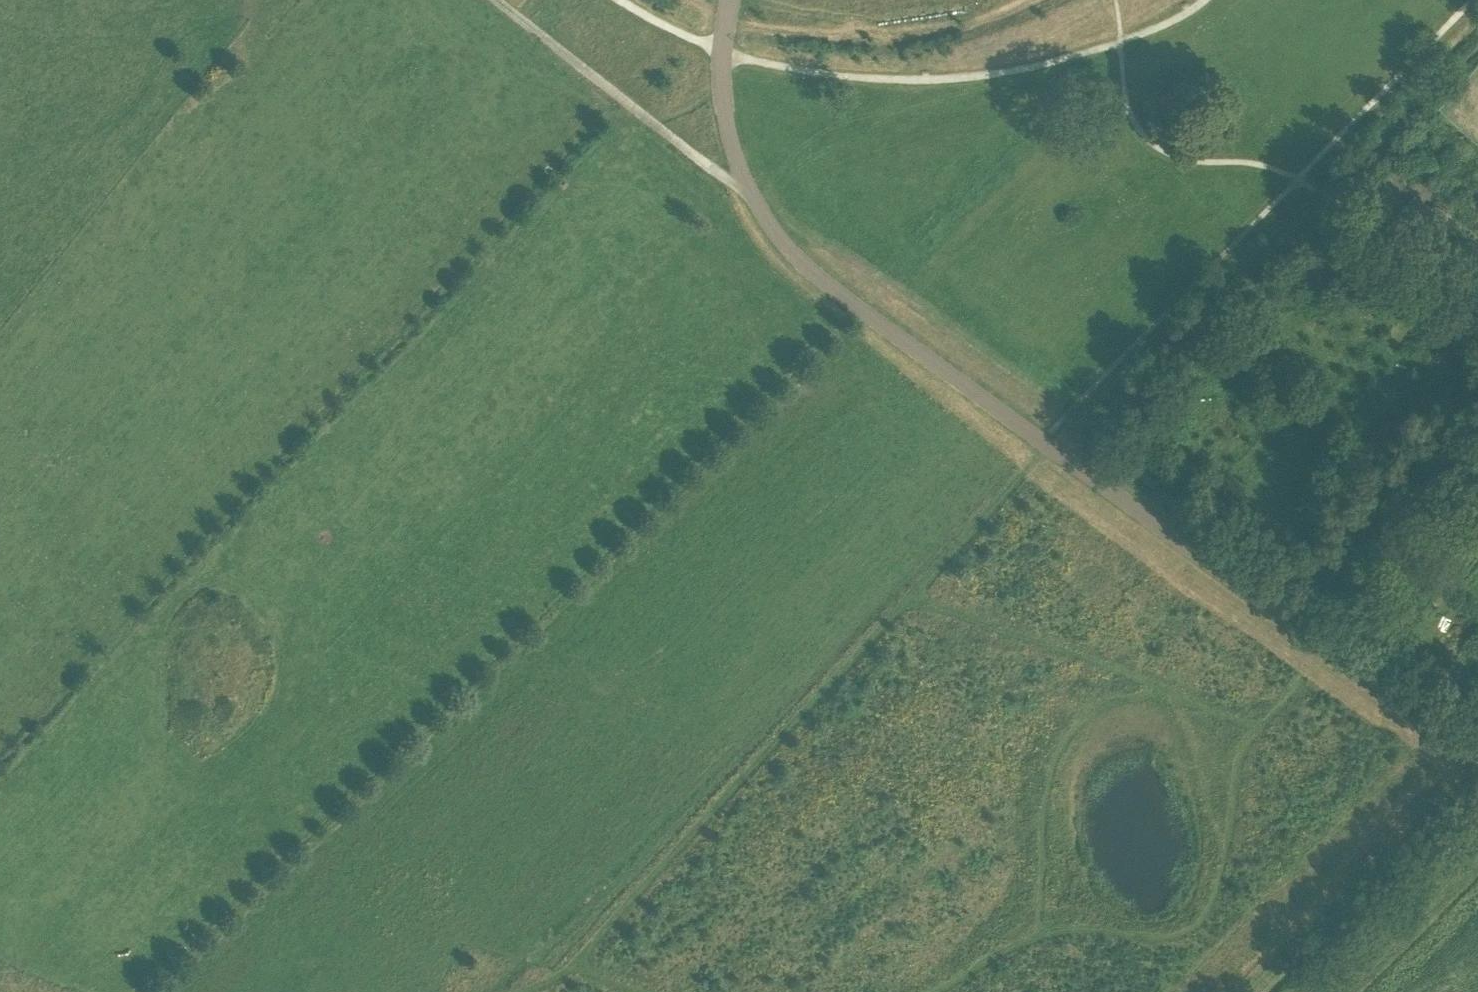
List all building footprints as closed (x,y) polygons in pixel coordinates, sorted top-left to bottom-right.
[(1434,206),(1429,212),(1430,216),(1439,225),(1443,224),(1448,219),(1448,215),(1438,206),(1434,206)]
